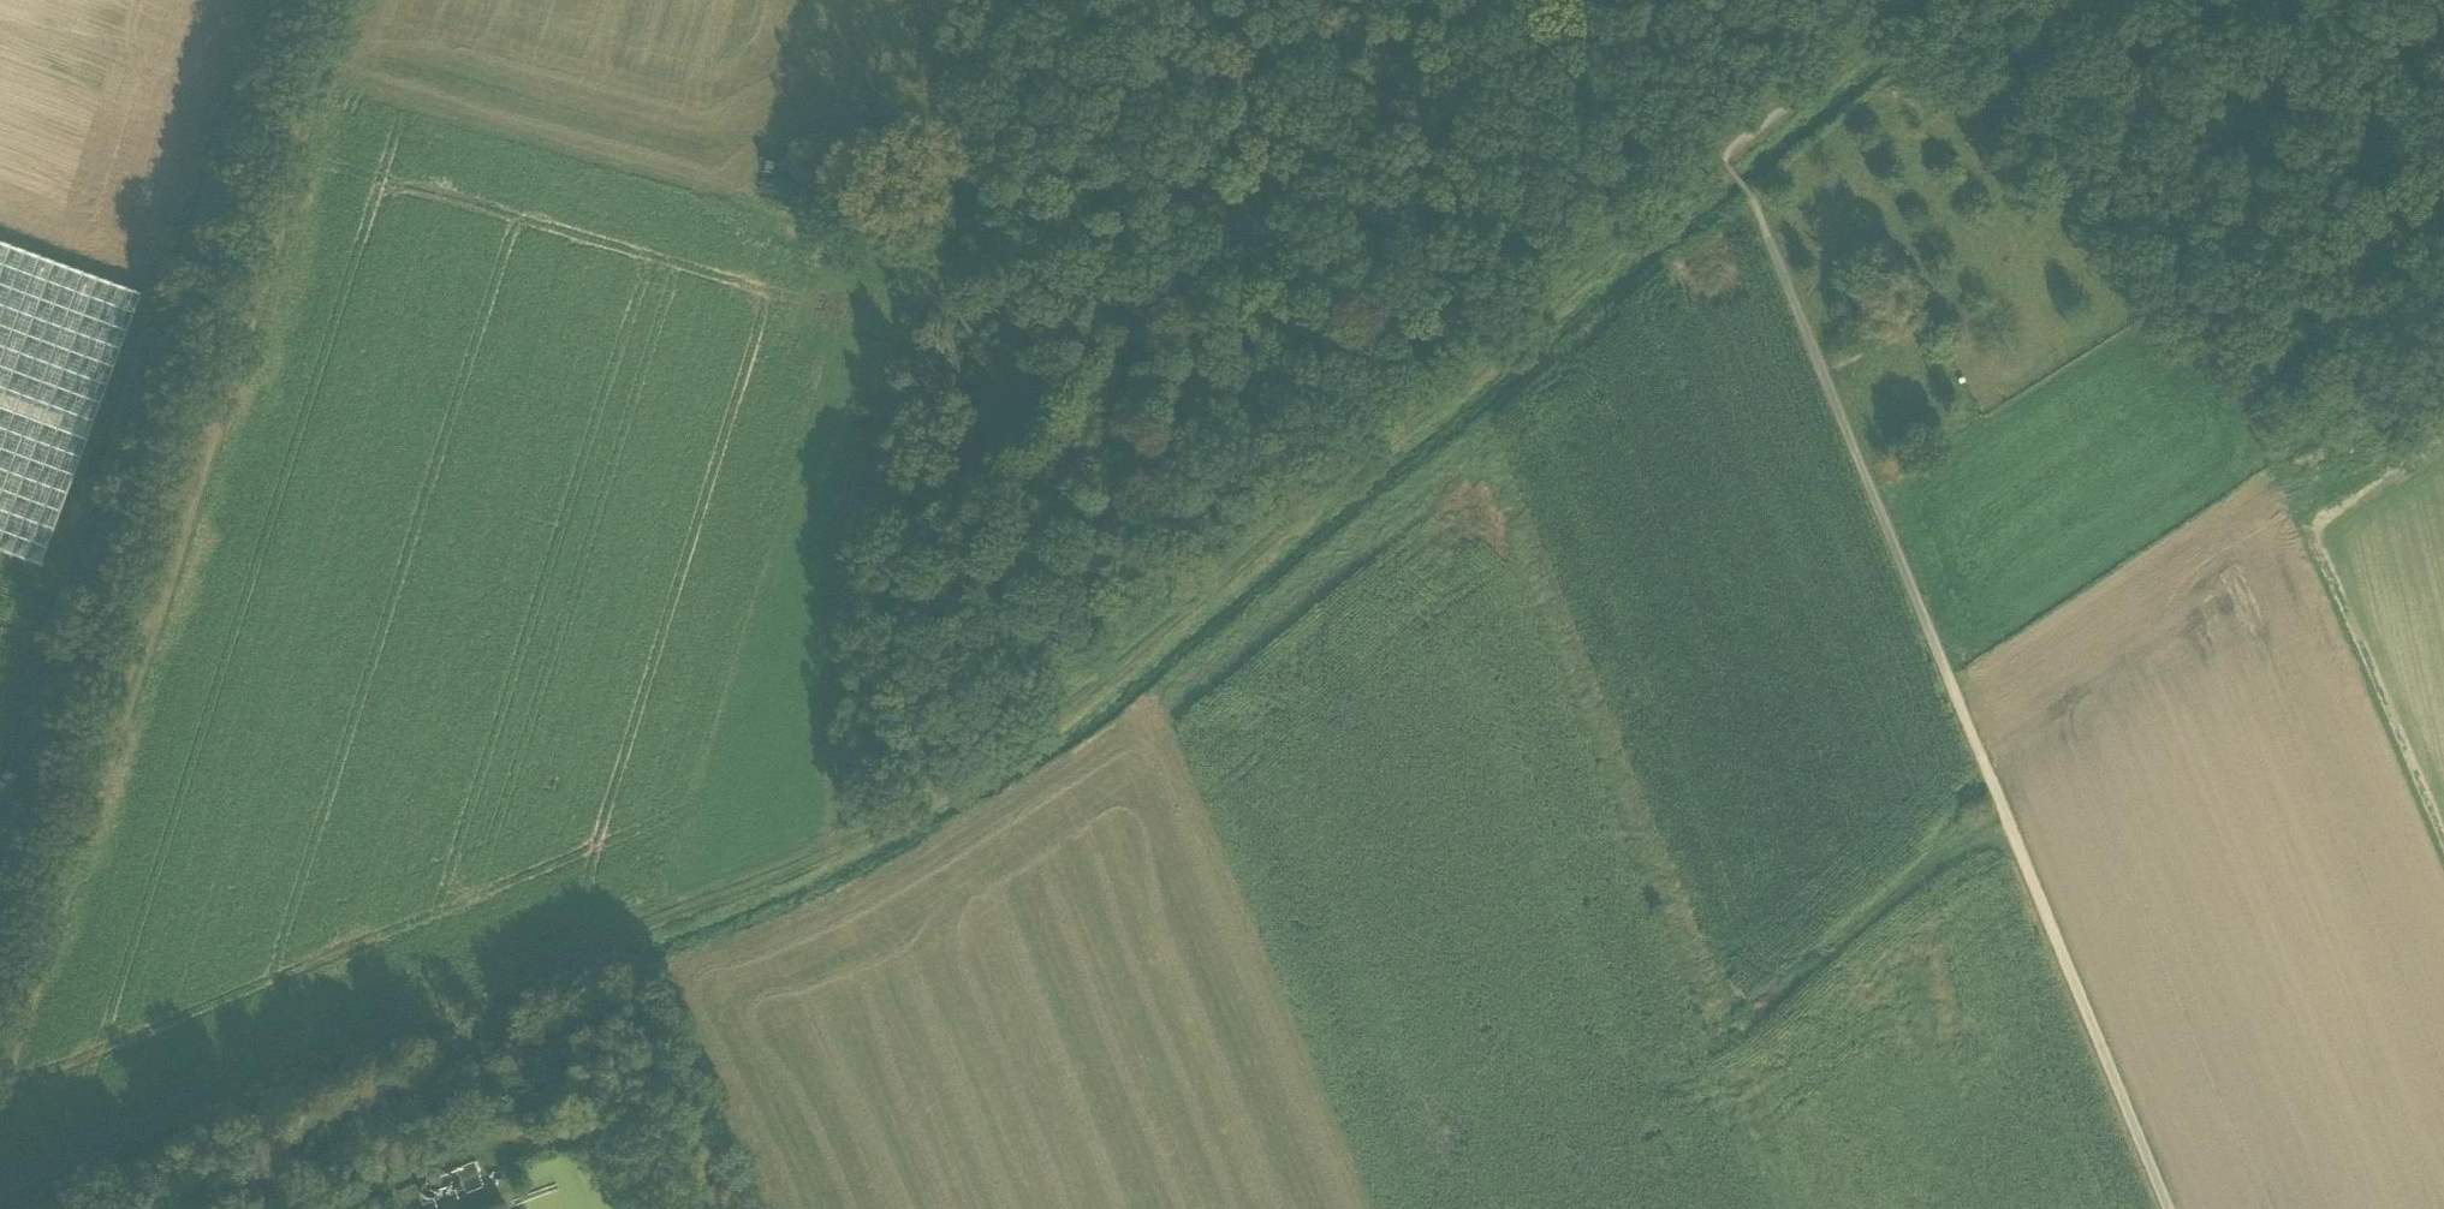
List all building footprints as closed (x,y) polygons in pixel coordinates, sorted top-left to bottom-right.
[(0,245),(0,554),(39,569),(139,297),(0,245)]
